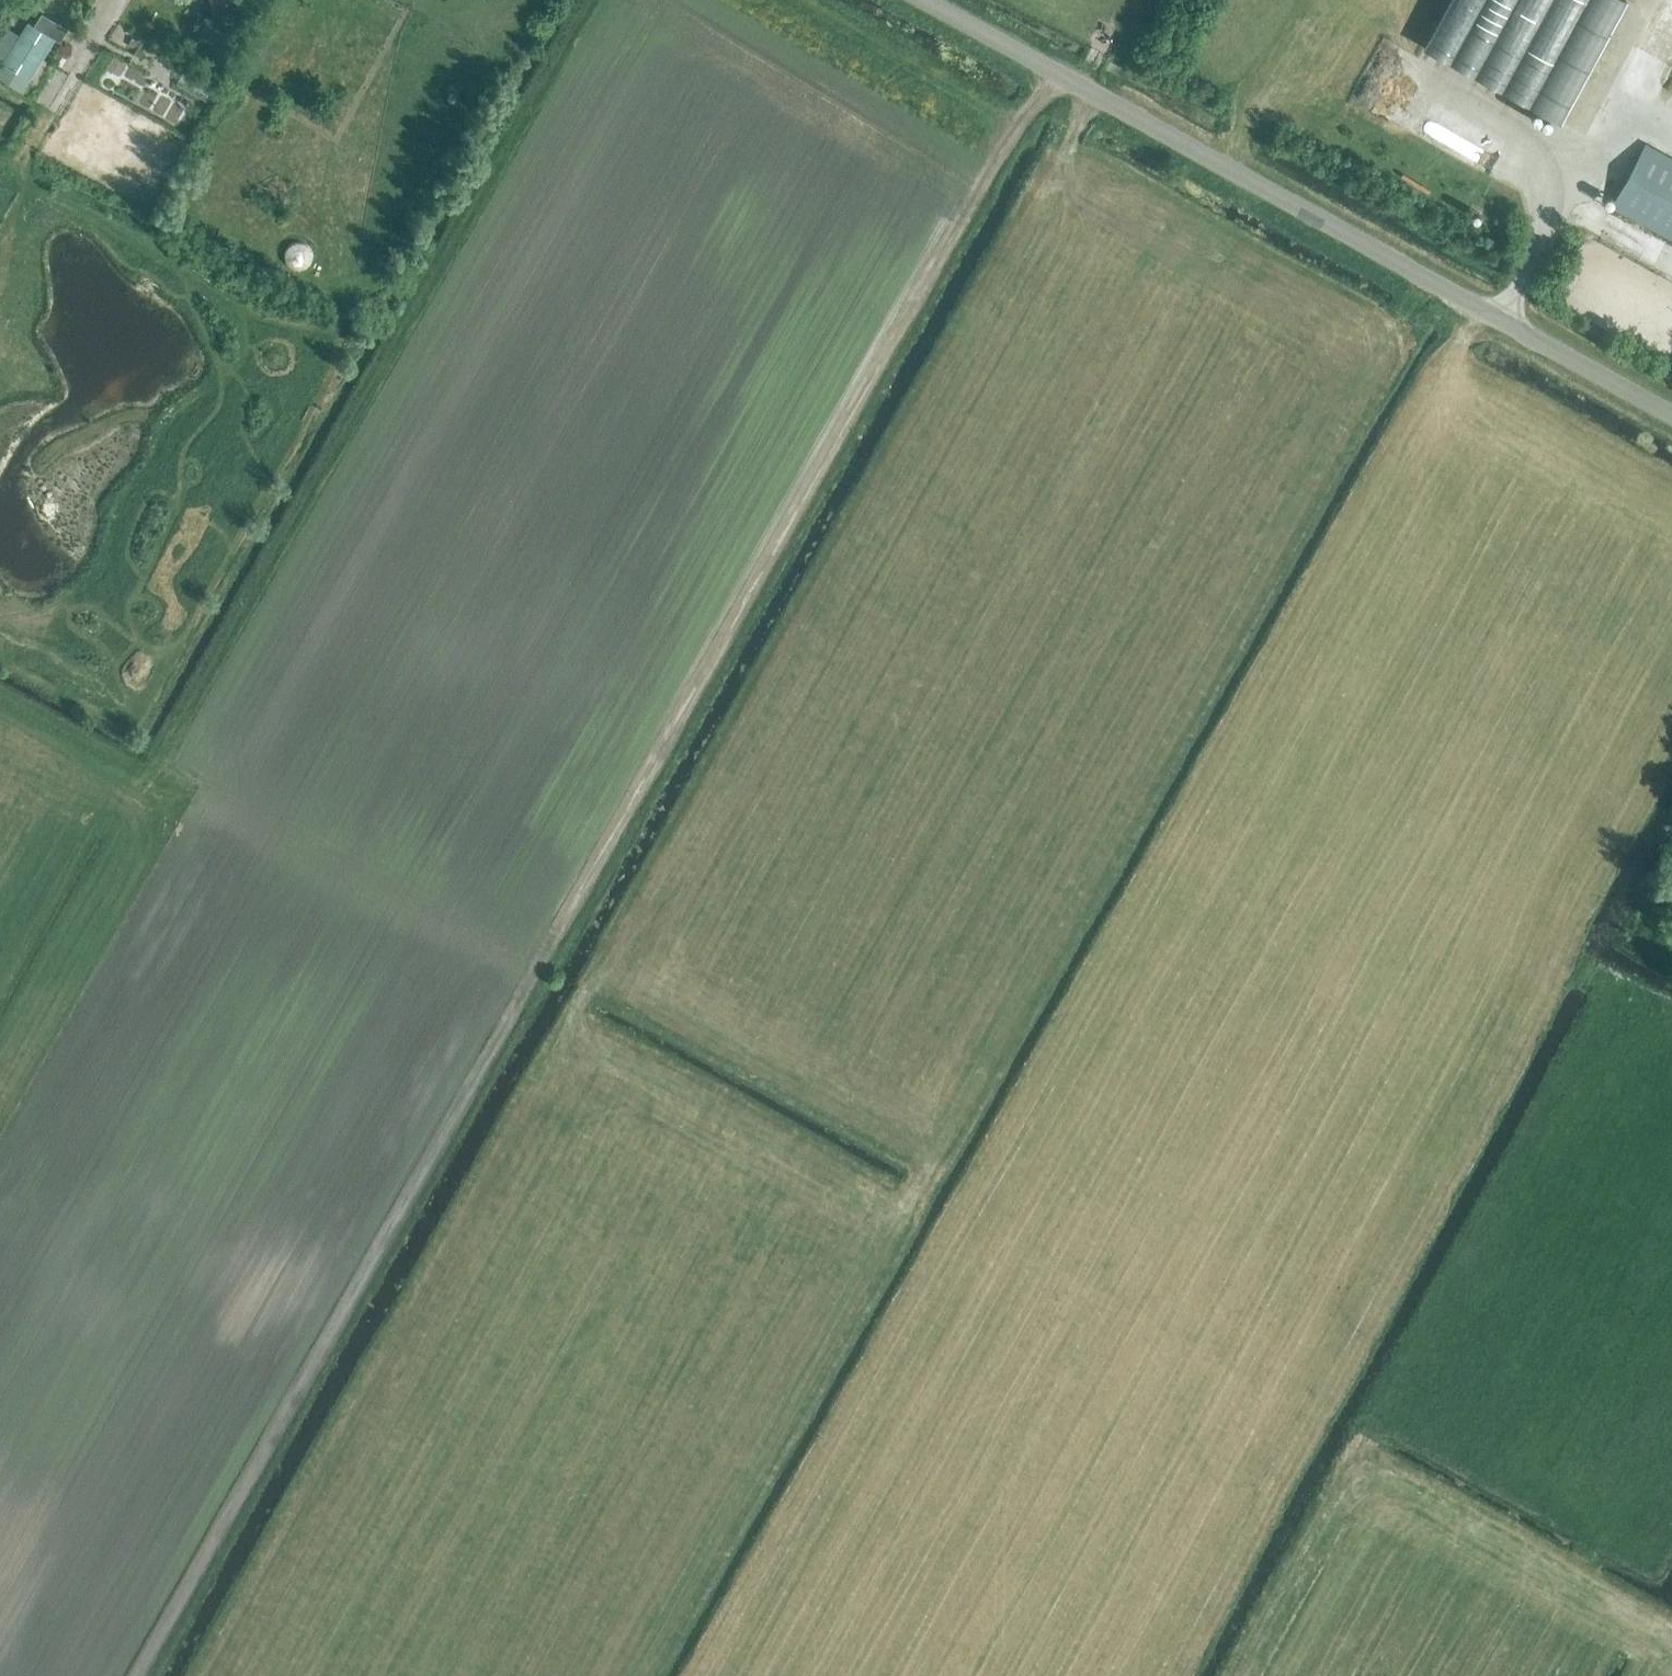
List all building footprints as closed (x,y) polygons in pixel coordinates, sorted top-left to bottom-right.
[(231,21),(230,0),(204,0),(205,22),(231,21)] [(1422,47),(1559,122),(1625,0),(1447,0),(1422,47)] [(29,80),(54,39),(27,22),(2,63),(29,80)] [(206,101),(197,96),(199,91),(178,80),(170,96),(178,100),(170,116),(192,128),(206,101)] [(1644,144),(1611,206),(1671,239),(1671,159),(1644,144)] [(282,265),(303,267),(305,247),(284,245),(282,265)]
